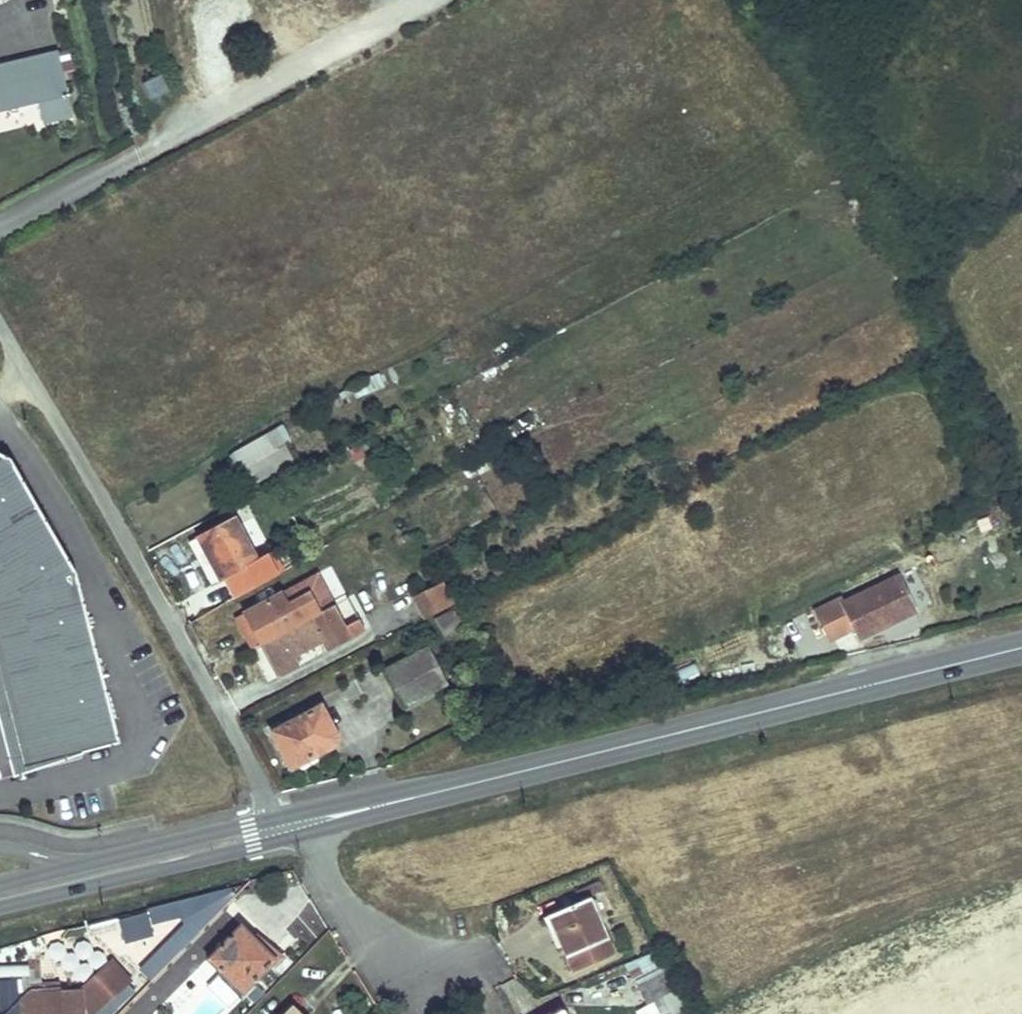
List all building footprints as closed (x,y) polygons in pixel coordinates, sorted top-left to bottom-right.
[(26,99),(31,126),(61,116),(47,54),(0,66),(0,105),(26,99)] [(164,71),(144,78),(151,96),(171,89),(164,71)] [(243,462),(258,488),(307,461),(293,435),(243,462)] [(19,767),(115,741),(71,572),(6,457),(0,454),(0,695),(19,767)] [(256,564),(234,522),(198,541),(220,583),(256,564)] [(857,638),(917,605),(895,567),(835,599),(833,593),(810,605),(828,638),(851,626),(857,638)] [(430,607),(446,599),(440,588),(414,602),(419,613),(430,607)] [(244,616),(260,647),(319,616),(309,598),(287,609),(281,597),(244,616)] [(425,622),(451,608),(446,599),(430,607),(419,613),(425,622)] [(351,641),(336,613),(344,609),(342,604),(335,608),(319,616),(260,647),(278,680),(297,670),(292,661),(319,647),(324,656),(351,641)] [(444,638),(469,625),(459,606),(434,619),(444,638)] [(452,680),(432,644),(385,672),(403,707),(452,680)] [(19,767),(0,695),(0,744),(7,770),(19,767)] [(327,701),(274,732),(294,764),(332,744),(323,725),(336,720),(327,701)] [(569,974),(611,954),(585,897),(542,918),(569,974)] [(273,956),(239,923),(207,957),(230,980),(240,990),(273,956)] [(143,968),(124,949),(95,976),(76,976),(76,968),(46,968),(46,976),(38,976),(38,1001),(16,1001),(16,1011),(11,1011),(8,1013),(96,1013),(96,1012),(107,1012),(107,1004),(143,968)] [(38,1001),(38,976),(38,960),(16,959),(16,1001),(38,1001)] [(665,975),(645,986),(659,1013),(684,1013),(665,975)]
